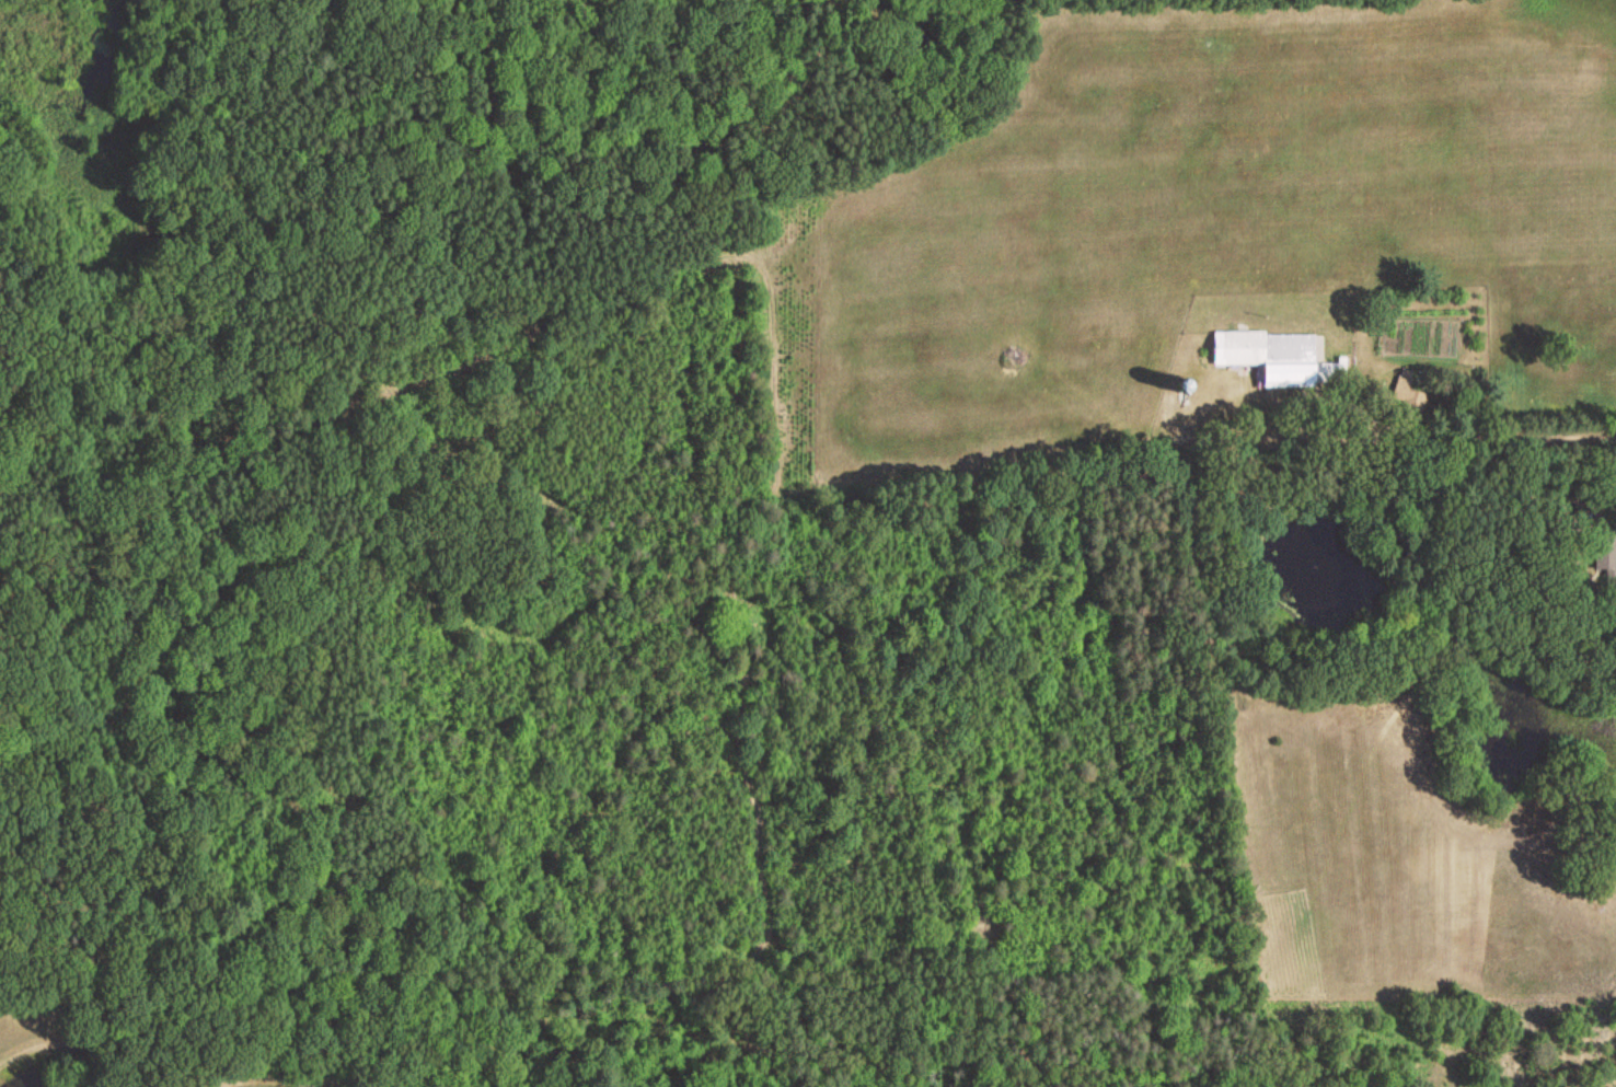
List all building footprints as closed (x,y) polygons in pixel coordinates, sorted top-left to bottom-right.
[(1268,387),(1351,387),(1351,363),(1323,363),(1322,333),(1219,334),(1219,367),(1268,366),(1268,387)] [(1400,400),(1430,400),(1430,371),(1400,371),(1400,400)]
